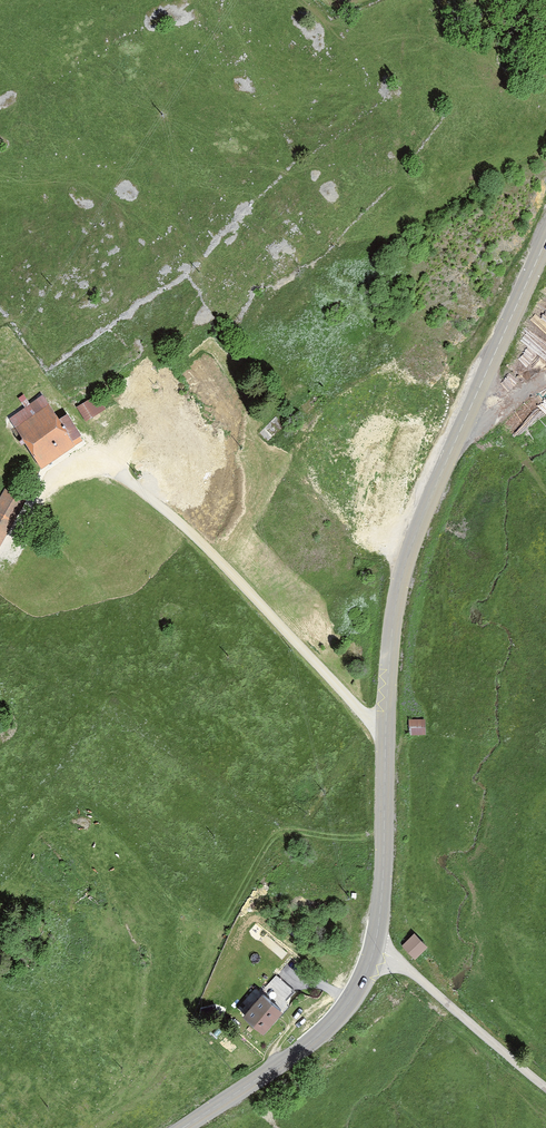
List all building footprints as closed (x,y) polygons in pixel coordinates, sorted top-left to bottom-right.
[(154,386),(141,394),(144,399),(157,390),(154,386)] [(48,398),(34,407),(14,419),(15,422),(20,431),(24,436),(45,470),(47,469),(45,466),(51,463),(76,447),(78,449),(79,448),(77,444),(83,440),(86,444),(87,443),(71,417),(64,421),(63,422),(62,421),(48,398)] [(92,406),(99,418),(111,411),(103,398),(92,406)] [(0,509),(0,549),(26,504),(9,494),(0,509)] [(414,736),(428,736),(428,722),(414,722),(414,736)] [(402,949),(413,959),(423,947),(412,937),(402,949)] [(271,992),(287,1006),(298,994),(282,979),(271,992)] [(247,1016),(264,1033),(284,1011),(266,995),(247,1016)]
